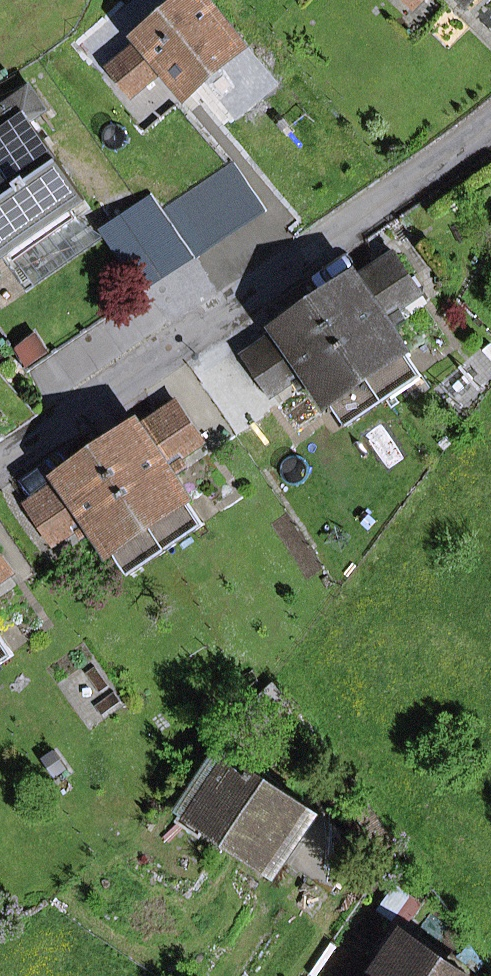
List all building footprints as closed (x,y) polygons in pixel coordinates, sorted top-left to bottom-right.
[(190,93),(246,47),(207,0),(189,0),(109,67),(123,83),(157,54),(168,66),(190,93)] [(123,83),(133,95),(168,66),(157,54),(123,83)] [(1,257),(71,207),(84,199),(29,122),(46,110),(31,89),(0,110),(0,255),(1,257)] [(196,258),(266,210),(233,162),(188,193),(217,235),(192,252),(196,258)] [(217,235),(188,193),(163,210),(192,252),(217,235)] [(22,267),(34,284),(104,236),(80,219),(71,207),(1,257),(15,272),(22,267)] [(0,308),(0,330),(24,364),(141,283),(107,234),(104,236),(34,284),(0,308)] [(410,276),(394,253),(320,303),(386,400),(423,375),(391,328),(406,318),(400,309),(388,292),(410,276)] [(400,309),(422,294),(410,276),(388,292),(400,309)] [(317,378),(349,426),(386,400),(320,303),(245,354),(261,378),(284,362),(296,380),(302,388),(317,378)] [(273,395),(296,380),(284,362),(261,378),(273,395)] [(192,425),(176,402),(101,452),(168,549),(205,524),(173,477),(188,466),(181,457),(170,440),(192,425)] [(181,457),(204,442),(192,425),(170,440),(181,457)] [(99,527),(131,575),(168,549),(101,452),(27,503),(43,527),(66,512),(78,529),(84,538),(99,527)] [(55,545),(78,529),(66,512),(43,527),(55,545)] [(14,574),(2,556),(0,557),(0,583),(14,574)] [(15,655),(0,633),(0,665),(15,655)] [(188,808),(279,870),(287,859),(333,891),(364,846),(226,752),(188,808)] [(400,937),(378,970),(387,975),(456,975),(400,937)]
